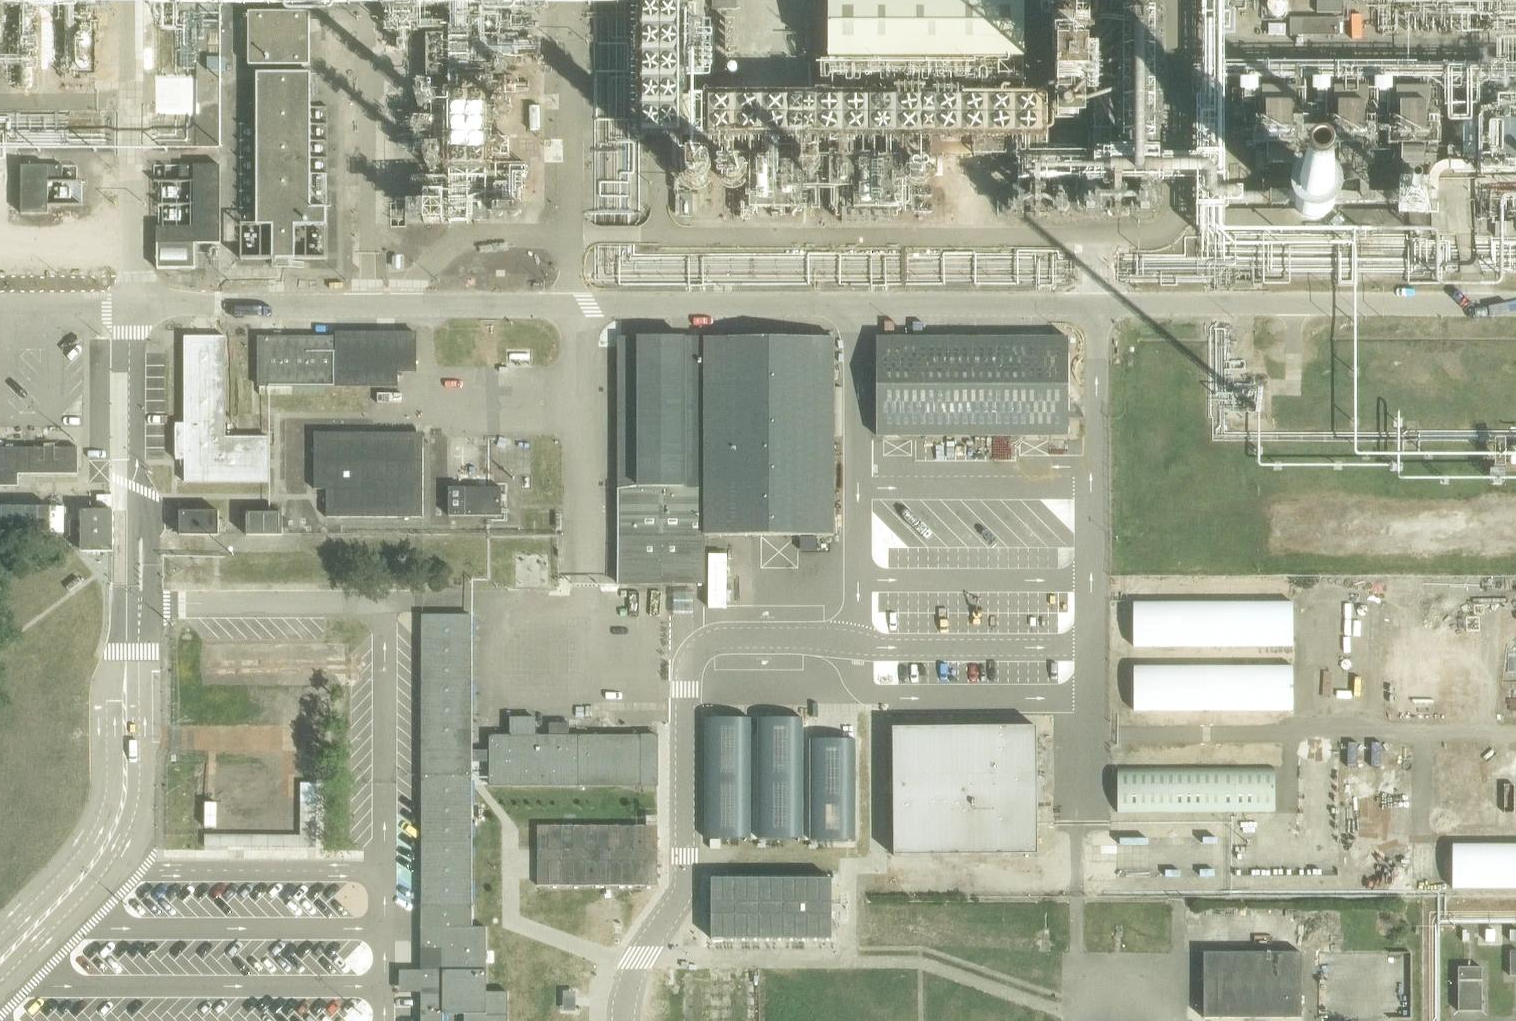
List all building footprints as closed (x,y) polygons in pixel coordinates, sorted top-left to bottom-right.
[(313,9),(323,9),(323,1),(330,2),(330,0),(314,0),(313,9)] [(829,61),(1025,61),(1024,0),(830,0),(829,61)] [(1322,1),(1316,2),(1316,12),(1341,12),(1341,2),(1335,2),(1335,0),(1322,0),(1322,1)] [(249,12),(249,65),(310,66),(310,12),(249,12)] [(693,22),(696,36),(719,32),(717,18),(693,22)] [(1290,35),(1340,36),(1340,19),(1290,19),(1290,35)] [(208,58),(208,71),(226,70),(226,58),(208,58)] [(712,70),(712,78),(703,77),(703,85),(719,85),(719,70),(712,70)] [(312,73),(257,73),(257,124),(257,141),(257,158),(257,226),(272,226),(272,259),(296,259),(296,227),(327,226),(327,207),(312,207),(312,204),(312,175),(312,158),(312,141),(312,124),(312,107),(312,73)] [(1268,142),(1269,162),(1296,162),(1296,144),(1308,144),(1307,122),(1297,123),(1297,87),(1262,88),(1263,142),(1268,142)] [(1402,90),(1400,139),(1439,141),(1440,125),(1427,125),(1428,99),(1409,98),(1409,91),(1402,90)] [(1365,156),(1367,101),(1338,100),(1336,138),(1337,138),(1336,155),(1365,156)] [(52,164),(51,203),(85,204),(85,178),(78,178),(79,165),(52,164)] [(22,166),(22,214),(49,214),(49,166),(22,166)] [(221,166),(194,166),(194,227),(158,228),(159,271),(193,270),(193,245),(221,244),(221,166)] [(161,224),(194,224),(193,168),(171,168),(171,177),(161,177),(161,224)] [(1299,177),(1306,223),(1334,219),(1328,173),(1299,177)] [(519,187),(497,190),(499,206),(522,203),(519,187)] [(1495,237),(1515,237),(1515,223),(1495,222),(1495,237)] [(336,337),(260,337),(258,337),(258,388),(260,388),(260,395),(325,395),(324,387),(399,387),(398,373),(417,373),(417,332),(336,332),(336,337)] [(227,437),(226,337),(185,337),(184,424),(174,425),(174,459),(185,460),(186,483),(269,484),(270,437),(227,437)] [(618,337),(617,565),(617,585),(706,584),(707,536),(835,535),(836,338),(705,338),(705,337),(618,337)] [(1069,437),(1070,337),(878,337),(877,437),(995,437),(1049,437),(1069,437)] [(423,432),(317,432),(316,491),(327,491),(327,519),(423,518),(423,432)] [(0,448),(0,486),(18,486),(18,475),(79,475),(79,449),(0,448)] [(501,488),(450,488),(450,516),(501,516),(501,488)] [(81,521),(70,520),(70,509),(5,509),(5,531),(70,531),(70,536),(81,536),(82,552),(114,552),(114,511),(81,510),(81,521)] [(179,512),(180,536),(219,535),(219,511),(179,512)] [(283,536),(283,513),(248,514),(247,536),(283,536)] [(712,606),(729,606),(728,589),(728,553),(711,553),(712,606)] [(1365,591),(1303,588),(1302,603),(1321,604),(1364,606),(1365,591)] [(1294,645),(1294,601),(1132,602),(1132,645),(1294,645)] [(472,774),(474,774),(474,762),(489,762),(490,786),(659,787),(659,735),(641,735),(537,735),(537,717),(510,718),(510,735),(490,735),(490,750),(473,750),(473,615),(422,615),(422,971),(400,971),(400,992),(422,993),(422,1020),(443,1020),(443,1014),(465,1015),(465,1020),(508,1020),(508,993),(487,992),(487,928),(472,927),(472,774)] [(1291,711),(1291,666),(1133,667),(1134,711),(1291,711)] [(751,719),(706,719),(706,840),(751,840),(751,719)] [(803,719),(758,719),(758,840),(803,840),(803,719)] [(572,732),(572,722),(551,721),(551,732),(572,732)] [(1036,727),(893,728),(894,854),(1036,854),(1036,727)] [(856,740),(811,739),(810,841),(856,841),(856,740)] [(1117,768),(1118,813),(1275,812),(1275,768),(1117,768)] [(659,827),(539,827),(539,886),(659,887),(659,827)] [(1451,891),(1515,891),(1515,847),(1452,847),(1452,872),(1451,891)] [(832,883),(710,883),(710,943),(832,944),(832,883)] [(1204,953),(1203,1018),(1302,1018),(1301,953),(1204,953)] [(1483,1012),(1483,967),(1459,967),(1459,1012),(1483,1012)] [(691,976),(691,1020),(753,1020),(753,976),(691,976)]
